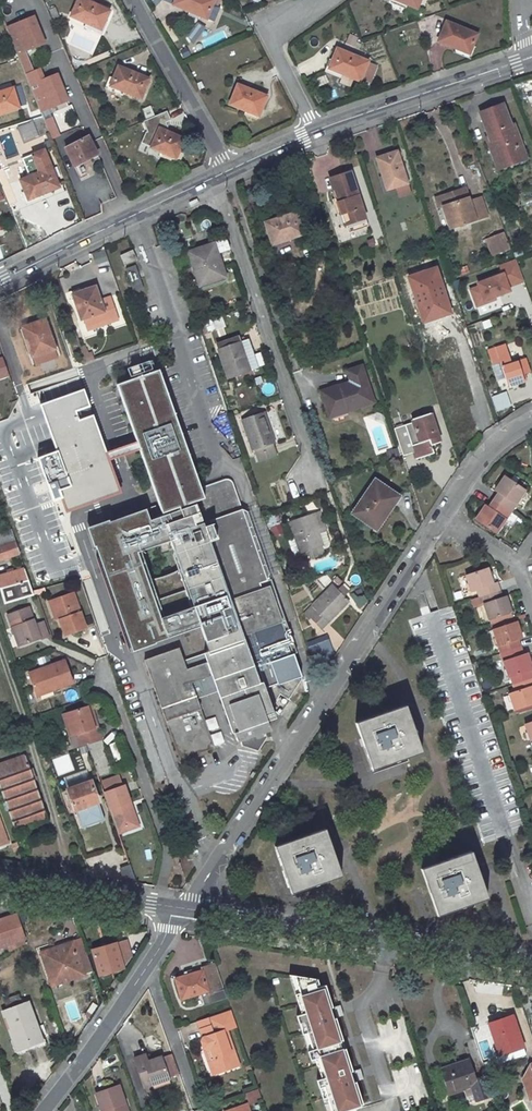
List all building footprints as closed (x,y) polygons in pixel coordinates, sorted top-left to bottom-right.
[(71,16),(101,30),(110,11),(84,0),(78,0),(71,16)] [(212,20),(218,7),(212,4),(214,0),(163,0),(206,19),(207,18),(212,20)] [(417,9),(420,0),(396,0),(417,9)] [(56,8),(50,10),(54,20),(60,18),(56,8)] [(6,26),(17,54),(45,43),(34,15),(6,26)] [(197,22),(186,37),(193,45),(206,28),(197,22)] [(477,35),(447,22),(439,41),(468,54),(477,35)] [(211,45),(227,37),(223,29),(208,37),(211,45)] [(346,43),(353,46),(357,38),(349,35),(346,43)] [(329,69),(359,81),(361,77),(371,81),(377,66),(368,62),(337,50),(329,69)] [(442,52),(431,50),(430,64),(441,65),(442,52)] [(149,79),(118,67),(111,86),(141,98),(149,79)] [(64,89),(59,75),(30,86),(41,111),(68,101),(64,89)] [(20,86),(0,92),(0,114),(19,108),(18,106),(25,105),(20,86)] [(230,104),(259,116),(266,97),(237,86),(230,104)] [(502,105),(480,113),(493,147),(490,149),(496,164),(506,161),(508,166),(521,161),(516,146),(521,144),(514,125),(510,126),(502,105)] [(143,110),(148,120),(155,117),(151,107),(143,110)] [(43,117),(19,127),(25,142),(49,132),(44,121),(43,117)] [(49,132),(52,141),(60,138),(52,118),(44,121),(49,132)] [(152,148),(175,159),(184,140),(156,128),(146,132),(141,144),(138,150),(149,155),(152,148)] [(90,138),(66,148),(74,166),(98,156),(90,138)] [(516,146),(521,161),(526,159),(521,144),(516,146)] [(40,173),(21,181),(28,200),(60,187),(44,150),(22,159),(29,175),(39,171),(40,173)] [(397,152),(377,158),(387,190),(407,184),(397,152)] [(496,164),(498,170),(508,166),(506,161),(496,164)] [(334,201),(342,227),(347,226),(349,233),(370,227),(351,172),(331,179),(338,199),(334,201)] [(487,217),(481,198),(469,202),(465,189),(440,196),(444,207),(451,228),(487,217)] [(444,207),(440,196),(435,198),(439,209),(444,207)] [(304,234),(297,213),(265,223),(272,244),(304,234)] [(509,250),(503,235),(490,240),(496,255),(509,250)] [(190,255),(202,291),(227,283),(218,256),(231,252),(227,240),(214,244),(215,246),(190,255)] [(496,255),(490,240),(486,242),(491,257),(496,255)] [(137,259),(133,250),(120,255),(124,265),(137,259)] [(406,268),(408,275),(431,268),(429,261),(406,268)] [(505,276),(469,288),(478,314),(528,297),(515,262),(501,266),(505,276)] [(136,269),(127,273),(133,288),(142,285),(136,269)] [(409,277),(422,317),(449,309),(436,269),(409,277)] [(100,302),(95,287),(72,294),(81,319),(84,318),(88,330),(117,320),(113,309),(104,312),(100,302)] [(110,298),(100,302),(104,312),(113,309),(110,298)] [(56,349),(45,320),(22,328),(32,357),(56,349)] [(218,350),(228,378),(250,371),(245,358),(254,355),(249,339),(240,343),(239,339),(217,346),(218,350)] [(525,381),(523,375),(531,372),(527,359),(512,364),(505,345),(487,351),(492,365),(500,362),(508,387),(525,381)] [(245,358),(250,371),(258,368),(254,355),(245,358)] [(128,369),(132,380),(153,373),(149,361),(128,369)] [(347,371),(351,382),(321,391),(330,418),(349,412),(348,409),(373,401),(362,366),(347,371)] [(116,385),(151,488),(194,473),(158,371),(153,373),(132,380),(116,385)] [(0,431),(0,478),(39,584),(86,572),(26,386),(10,427),(0,431)] [(80,391),(38,407),(41,416),(75,509),(85,505),(117,493),(83,401),(80,391)] [(506,391),(490,396),(495,411),(511,406),(506,391)] [(104,408),(118,404),(114,392),(100,396),(104,408)] [(274,443),(264,412),(242,419),(252,451),(254,450),(257,460),(276,454),(273,444),(274,443)] [(434,454),(431,446),(440,443),(430,414),(412,420),(413,423),(394,430),(403,457),(414,453),(416,460),(434,454)] [(194,473),(151,488),(154,494),(157,503),(199,488),(197,480),(194,473)] [(495,491),(498,494),(493,501),(511,513),(526,491),(505,478),(495,491)] [(153,519),(149,507),(101,524),(93,542),(131,649),(139,646),(174,634),(199,625),(209,651),(205,652),(208,660),(213,674),(237,742),(241,740),(243,744),(263,737),(262,733),(270,730),(267,721),(272,719),(269,711),(274,709),(280,717),(302,679),(268,580),(243,509),(242,509),(233,484),(232,482),(231,481),(230,480),(229,479),(227,479),(226,479),(224,479),(209,485),(199,488),(157,503),(160,514),(173,509),(173,511),(153,519)] [(375,528),(384,514),(386,515),(399,496),(376,480),(353,513),(375,528)] [(496,535),(511,513),(493,501),(488,508),(485,507),(476,521),(496,535)] [(243,509),(268,580),(267,567),(247,508),(243,509)] [(322,545),(317,528),(324,526),(320,512),(290,522),(300,552),(322,545)] [(16,543),(12,530),(0,534),(0,548),(16,543)] [(20,553),(16,543),(0,548),(0,560),(20,553)] [(464,556),(469,548),(459,543),(454,549),(464,556)] [(30,580),(25,568),(0,576),(0,585),(1,588),(5,603),(35,595),(33,591),(30,580)] [(493,584),(489,569),(466,575),(471,592),(477,590),(479,598),(500,591),(498,583),(493,584)] [(309,616),(322,629),(349,601),(344,595),(338,589),(333,584),(307,611),(311,614),(309,616)] [(344,595),(349,589),(343,584),(338,589),(344,595)] [(500,591),(479,598),(482,606),(485,605),(490,621),(513,613),(507,597),(503,599),(500,591)] [(53,599),(60,619),(66,636),(87,629),(74,592),(53,599)] [(358,607),(366,603),(361,595),(354,599),(358,607)] [(53,599),(49,600),(56,620),(60,619),(53,599)] [(30,608),(9,615),(20,646),(41,639),(35,624),(30,608)] [(516,617),(491,625),(493,630),(518,622),(516,617)] [(47,619),(35,624),(41,639),(53,635),(47,619)] [(521,647),(519,640),(523,638),(518,622),(493,630),(501,654),(521,647)] [(174,634),(139,646),(144,659),(178,647),(174,634)] [(313,649),(329,643),(326,634),(306,641),(309,650),(313,649)] [(317,659),(332,653),(329,643),(313,649),(317,659)] [(144,659),(180,760),(214,748),(193,689),(197,688),(195,682),(191,683),(191,682),(186,668),(178,647),(144,659)] [(531,678),(531,673),(531,670),(531,666),(528,654),(524,655),(521,647),(501,654),(503,662),(508,678),(510,677),(513,684),(531,678)] [(29,673),(36,691),(53,685),(55,690),(75,683),(67,660),(29,673)] [(199,679),(213,674),(208,660),(186,668),(191,682),(199,679)] [(513,684),(515,692),(509,694),(514,711),(519,709),(531,705),(531,678),(513,684)] [(96,705),(91,706),(97,725),(102,724),(96,705)] [(531,711),(531,705),(519,709),(521,715),(531,711)] [(84,745),(87,744),(90,752),(99,776),(117,769),(106,738),(102,724),(97,725),(91,706),(69,713),(76,734),(80,733),(84,745)] [(409,722),(403,706),(358,722),(363,737),(365,737),(371,752),(369,752),(374,768),(419,753),(414,737),(411,737),(406,723),(409,722)] [(66,714),(72,735),(76,734),(69,713),(66,714)] [(79,747),(82,754),(90,752),(87,744),(84,745),(79,747)] [(58,776),(75,770),(69,753),(52,759),(58,776)] [(16,831),(49,819),(30,767),(28,761),(26,754),(0,763),(0,786),(16,831)] [(99,801),(92,782),(68,790),(76,809),(78,808),(96,802),(99,801)] [(125,783),(104,790),(118,828),(138,821),(125,783)] [(96,802),(78,808),(81,816),(99,809),(96,802)] [(139,824),(138,821),(118,828),(119,831),(139,824)] [(328,845),(322,829),(278,845),(283,861),(285,860),(290,875),(288,876),(294,892),(338,876),(333,861),(331,861),(325,846),(328,845)] [(468,852),(423,867),(429,883),(431,883),(436,897),(434,899),(439,914),(484,899),(479,883),(477,883),(472,868),(474,867),(468,852)] [(137,883),(131,865),(121,868),(126,881),(137,883)] [(6,946),(8,953),(16,949),(15,944),(21,942),(24,940),(15,915),(0,920),(0,948),(6,946)] [(132,956),(127,941),(93,951),(100,975),(125,968),(124,967),(132,956)] [(73,943),(42,954),(53,985),(91,972),(83,947),(75,950),(73,943)] [(182,1000),(209,991),(210,995),(225,991),(215,963),(202,968),(202,970),(175,979),(182,1000)] [(288,977),(300,1016),(295,1018),(310,1062),(315,1060),(322,1080),(317,1082),(323,1100),(328,1099),(332,1110),(346,1110),(363,1105),(324,987),(318,989),(315,981),(288,977)] [(120,983),(115,979),(111,986),(116,990),(120,983)] [(18,996),(5,1001),(9,1010),(21,1005),(18,996)] [(9,1010),(3,1012),(17,1051),(41,1042),(27,1003),(21,1005),(9,1010)] [(91,1015),(97,1006),(93,1004),(87,1012),(91,1015)] [(207,1050),(214,1070),(219,1073),(233,1068),(227,1052),(233,1050),(227,1030),(237,1027),(232,1011),(209,1018),(214,1034),(204,1037),(201,1042),(204,1048),(207,1050)] [(524,1047),(513,1016),(489,1025),(500,1056),(524,1047)] [(239,1066),(233,1050),(227,1052),(233,1068),(239,1066)] [(160,1058),(167,1077),(177,1073),(170,1054),(160,1058)] [(151,1086),(167,1081),(159,1058),(146,1062),(144,1056),(133,1060),(143,1089),(151,1086)] [(478,1085),(470,1059),(440,1069),(449,1095),(463,1091),(467,1100),(474,1103),(494,1097),(489,1082),(484,1084),(478,1085)] [(531,1065),(523,1079),(530,1101),(531,1100),(531,1065)] [(153,1091),(169,1086),(167,1081),(151,1086),(153,1091)] [(120,1088),(97,1095),(102,1110),(127,1110),(120,1088)] [(248,1105),(261,1100),(256,1089),(244,1093),(248,1105)] [(383,1100),(384,1110),(400,1110),(399,1099),(383,1100)]
